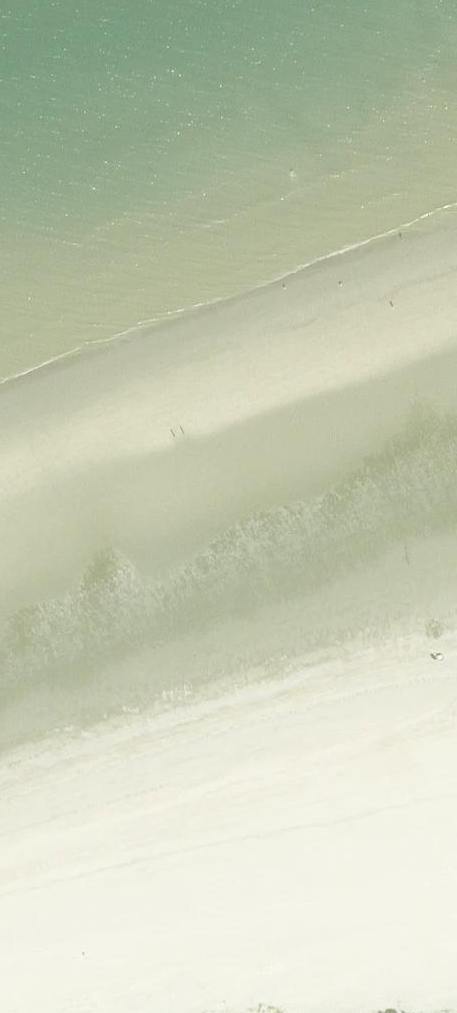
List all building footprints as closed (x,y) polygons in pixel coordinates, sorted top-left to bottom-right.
[(448,968),(428,956),(421,969),(414,965),(405,980),(425,992),(432,979),(439,983),(448,968)] [(393,969),(373,958),(366,970),(359,966),(350,982),(370,993),(377,980),(384,984),(393,969)] [(336,971),(316,960),(309,972),(302,968),(292,983),(312,995),(320,982),(327,986),(336,971)]
